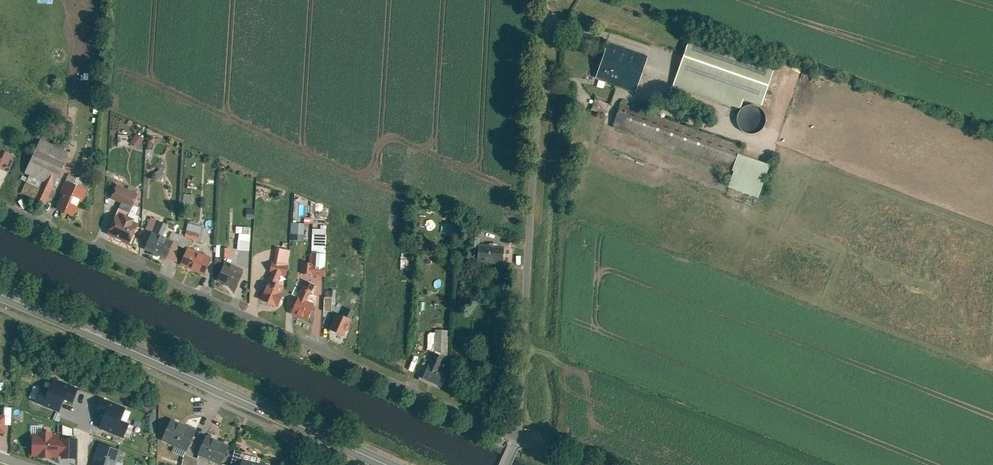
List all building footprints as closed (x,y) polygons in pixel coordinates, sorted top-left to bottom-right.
[(779,63),(696,34),(678,84),(742,107),(746,94),(765,100),(779,63)] [(650,56),(610,42),(598,76),(638,90),(650,56)] [(746,144),(625,101),(616,126),(737,169),(744,151),(746,144)] [(139,147),(145,138),(137,133),(131,142),(139,147)] [(71,151),(41,138),(26,170),(46,179),(57,184),(71,151)] [(12,171),(19,155),(9,151),(6,159),(2,167),(12,171)] [(734,177),(767,188),(776,162),(744,151),(737,169),(734,177)] [(57,184),(46,179),(39,196),(49,201),(57,184)] [(90,189),(69,180),(63,193),(66,194),(60,208),(77,216),(82,204),(83,204),(90,189)] [(142,192),(119,183),(113,196),(125,201),(136,206),(142,192)] [(194,202),(194,194),(185,194),(184,202),(194,202)] [(136,206),(125,201),(111,235),(134,244),(142,225),(138,223),(140,218),(132,214),(136,206)] [(148,228),(156,231),(162,219),(154,216),(148,228)] [(156,231),(166,236),(172,224),(162,219),(156,231)] [(190,222),(186,236),(205,241),(209,227),(190,222)] [(307,223),(294,222),(294,234),(306,235),(307,223)] [(156,231),(149,247),(170,256),(177,241),(166,236),(156,231)] [(255,233),(242,232),(241,248),(253,249),(255,233)] [(314,234),(313,252),(329,253),(329,234),(314,234)] [(474,255),(481,256),(483,242),(483,237),(476,237),(474,255)] [(177,241),(170,256),(182,262),(189,247),(177,241)] [(507,245),(483,242),(481,256),(481,260),(506,262),(507,245)] [(189,247),(182,262),(209,275),(216,259),(189,247)] [(233,247),(225,247),(224,256),(232,257),(233,247)] [(329,253),(313,252),(313,262),(313,272),(313,274),(328,274),(329,253)] [(291,264),(275,261),(273,271),(275,272),(284,273),(289,274),(291,264)] [(313,272),(313,262),(304,261),(304,272),(313,272)] [(228,262),(220,278),(240,287),(247,271),(228,262)] [(272,278),(263,299),(281,307),(288,291),(286,290),(288,285),(272,278)] [(300,296),(311,301),(319,284),(308,279),(300,296)] [(300,296),(293,311),(311,319),(318,304),(311,301),(300,296)] [(335,297),(327,297),(327,310),(334,310),(335,297)] [(351,306),(348,314),(355,316),(358,309),(351,306)] [(339,310),(331,330),(347,336),(355,316),(348,314),(339,310)] [(436,352),(424,377),(445,386),(451,373),(441,368),(446,357),(436,352)] [(77,388),(53,378),(41,405),(66,415),(77,388)] [(131,419),(107,409),(99,429),(123,439),(131,419)] [(187,452),(196,432),(172,421),(163,442),(187,452)] [(33,438),(33,458),(60,459),(60,455),(62,455),(62,460),(78,460),(78,440),(62,440),(62,441),(61,441),(61,439),(53,438),(53,434),(40,434),(40,438),(33,438)] [(230,447),(207,437),(199,456),(219,464),(222,464),(230,447)] [(95,464),(117,464),(122,452),(99,444),(93,463),(96,464),(95,464)] [(231,464),(242,464),(245,454),(235,451),(231,464)] [(186,455),(182,464),(196,464),(198,461),(186,455)]
